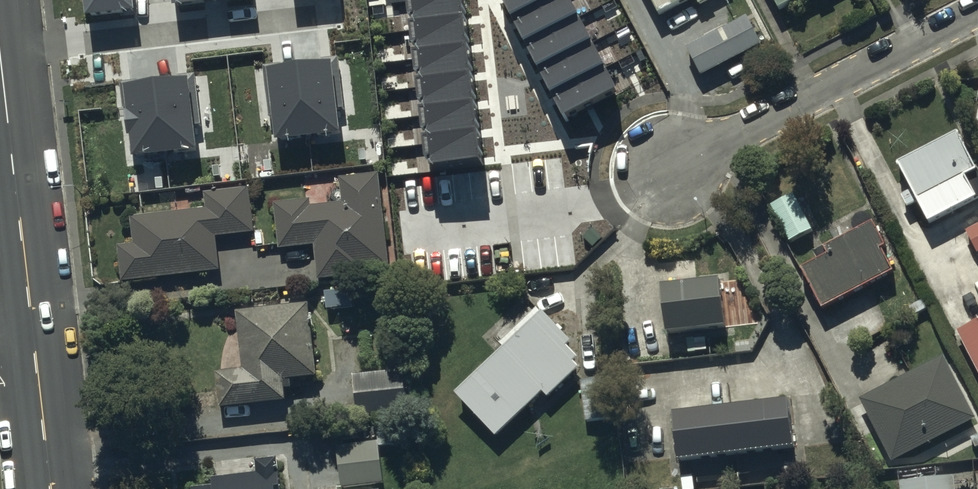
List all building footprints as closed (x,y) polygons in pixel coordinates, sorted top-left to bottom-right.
[(84,18),(134,11),(133,0),(82,0),(84,18)] [(462,0),(411,0),(432,170),(483,164),(462,0)] [(564,119),(617,91),(569,0),(501,0),(564,119)] [(665,17),(700,0),(703,7),(719,0),(656,0),(665,17)] [(784,14),(812,0),(777,0),(784,14)] [(691,50),(705,78),(768,47),(754,19),(691,50)] [(266,67),(276,140),(340,132),(330,58),(266,67)] [(123,83),(133,156),(197,148),(187,74),(123,83)] [(897,163),(929,226),(977,200),(977,189),(971,177),(977,173),(957,132),(897,163)] [(277,201),(282,247),(318,244),(321,279),(379,273),(378,265),(392,264),(383,179),(345,183),(347,205),(312,209),(311,198),(277,201)] [(124,243),(127,277),(222,269),(218,233),(259,230),(256,190),(207,194),(209,209),(134,216),(137,242),(124,243)] [(799,191),(776,203),(794,239),(818,226),(799,191)] [(835,252),(806,267),(827,307),(898,270),(887,249),(894,245),(880,219),(831,245),(835,252)] [(966,232),(977,254),(977,226),(966,232)] [(731,324),(726,276),(666,282),(671,330),(731,324)] [(220,370),(223,405),(290,399),(288,377),(321,374),(314,303),(239,309),(245,368),(220,370)] [(546,308),(457,391),(500,436),(549,389),(554,395),(588,363),(570,345),(576,340),(546,308)] [(962,332),(977,362),(977,323),(962,332)] [(864,397),(897,459),(977,416),(977,411),(948,354),(864,397)] [(356,371),(360,412),(413,407),(409,366),(356,371)] [(613,377),(583,379),(586,422),(616,419),(613,377)] [(793,397),(677,411),(682,457),(798,444),(793,397)] [(341,444),(345,487),(387,483),(383,440),(341,444)] [(280,486),(288,485),(285,457),(258,460),(259,471),(214,476),(215,485),(196,487),(196,488),(280,488),(280,486)] [(959,475),(906,480),(907,488),(960,488),(959,475)]
